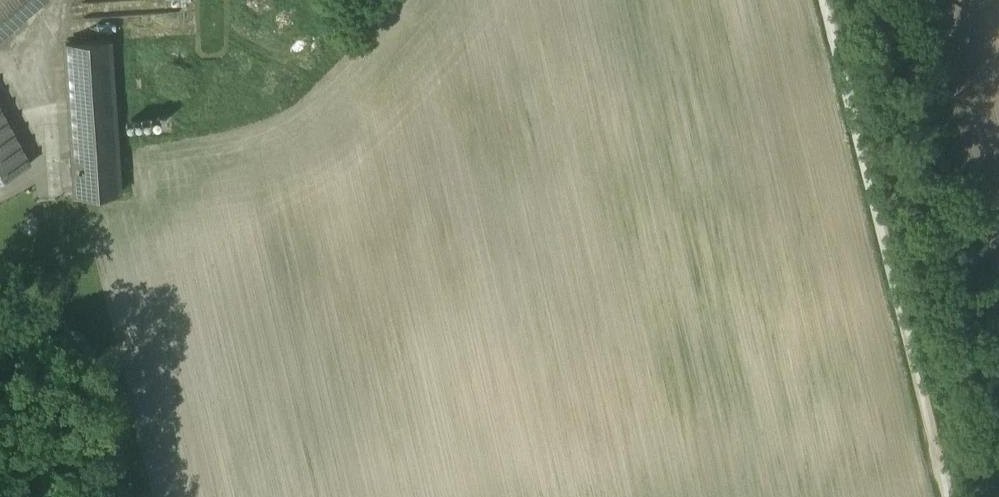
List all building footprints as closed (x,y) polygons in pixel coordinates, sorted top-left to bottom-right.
[(44,0),(0,0),(0,38),(44,0)] [(109,41),(66,45),(76,195),(119,193),(116,145),(109,41)] [(0,113),(0,180),(28,165),(0,113)]
